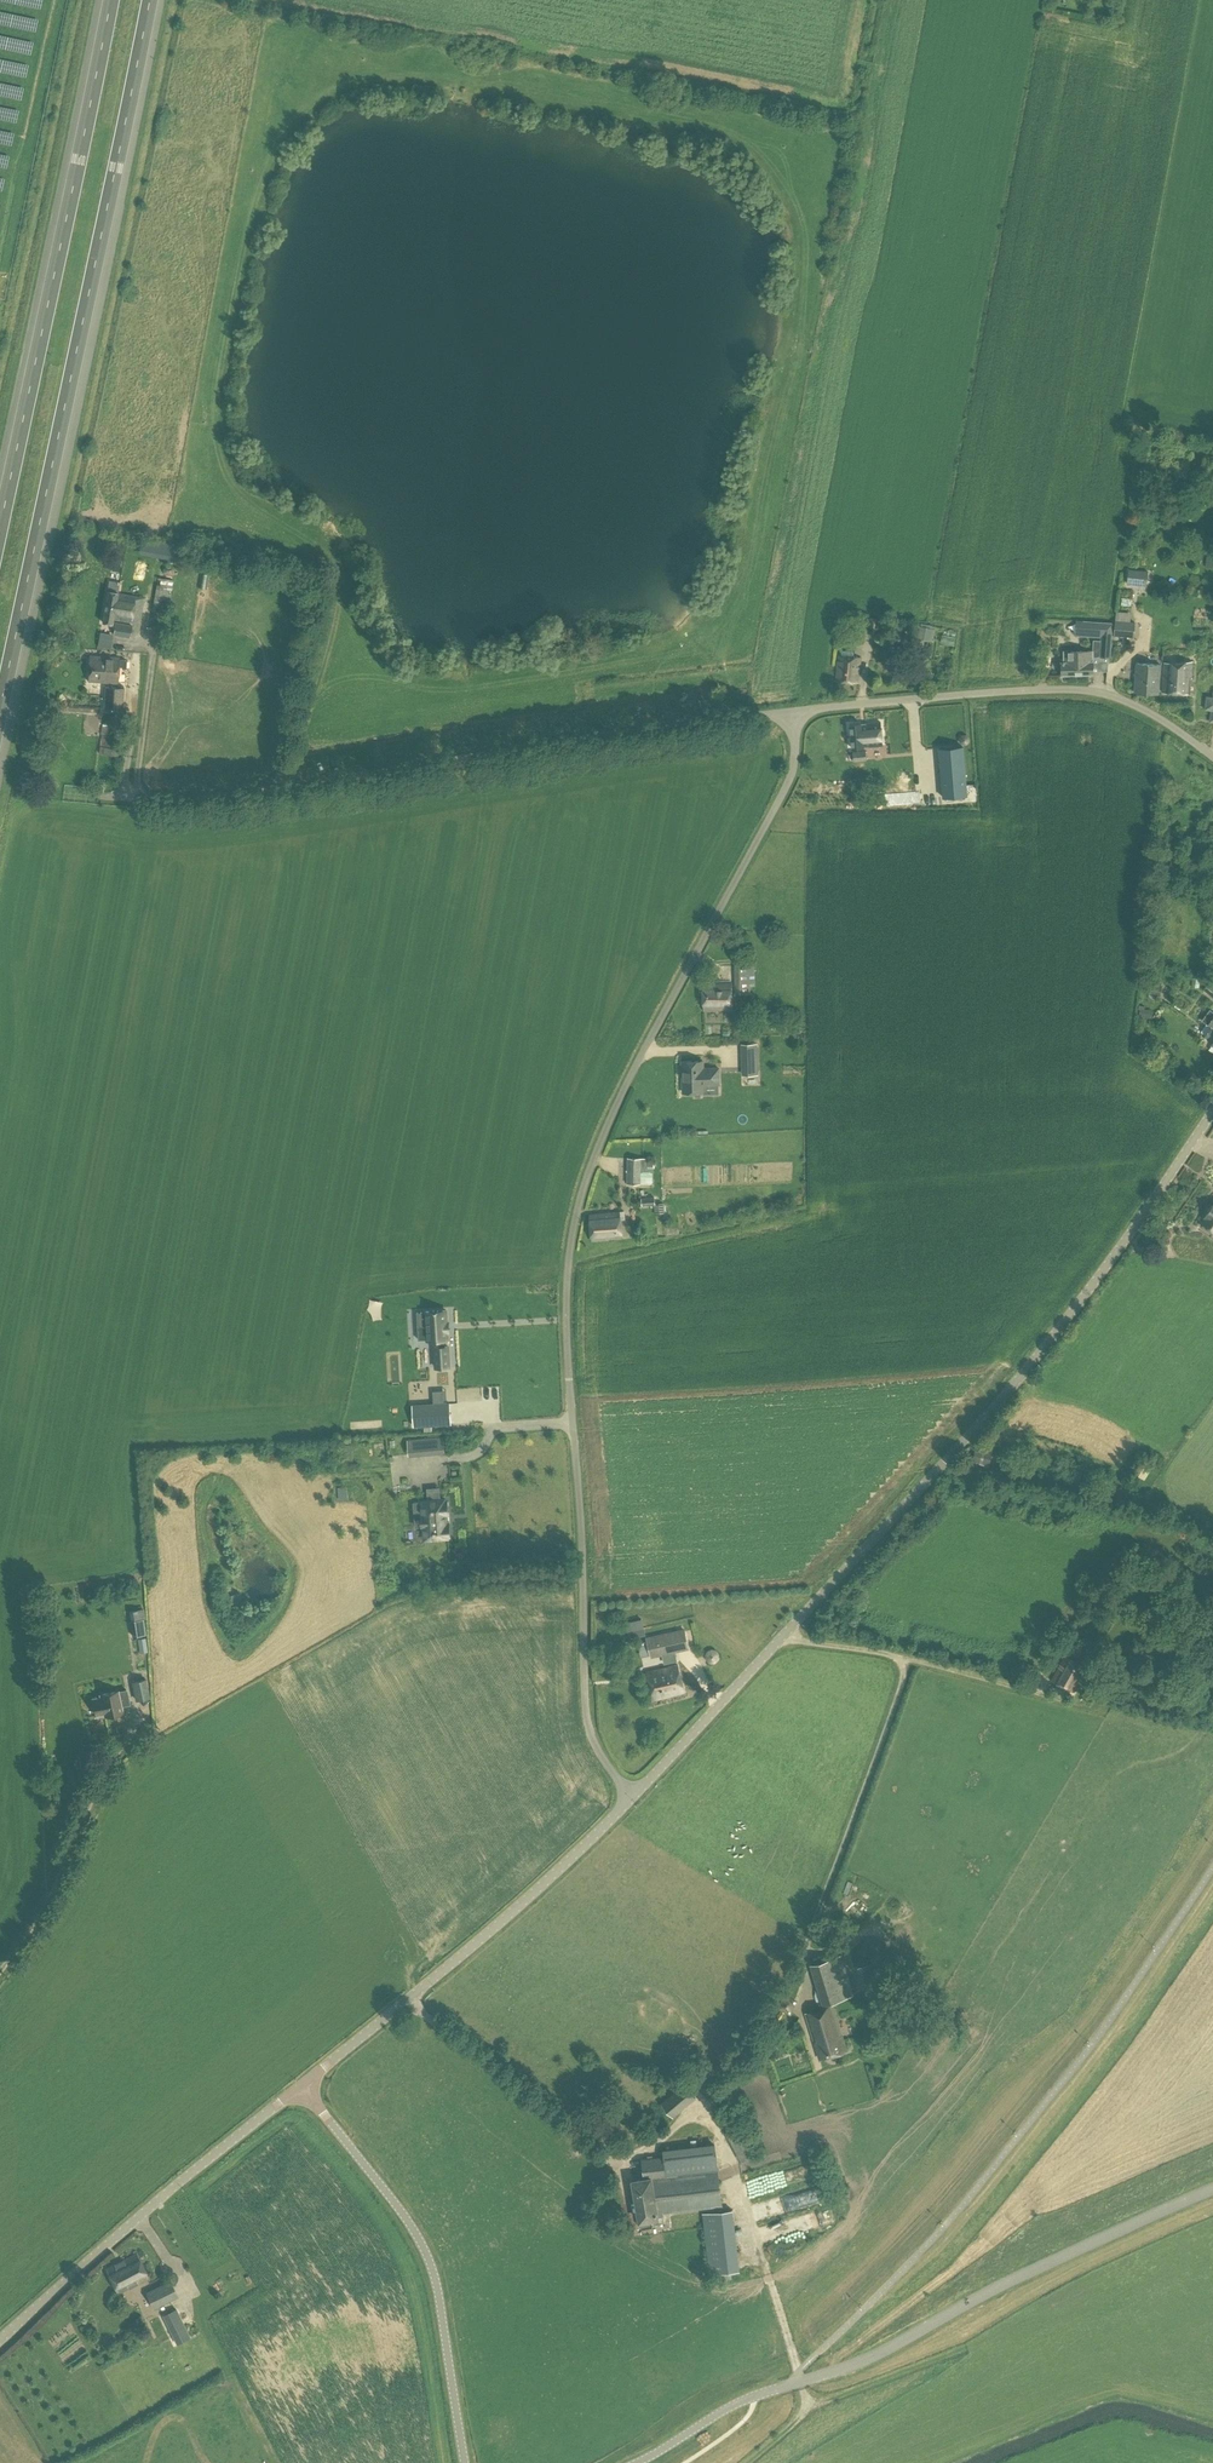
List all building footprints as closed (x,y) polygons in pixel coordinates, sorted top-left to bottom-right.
[(160,552),(178,556),(180,545),(162,542),(160,552)] [(1147,580),(1148,572),(1129,569),(1128,578),(1147,580)] [(178,602),(178,583),(163,583),(162,601),(178,602)] [(101,622),(112,624),(112,621),(130,623),(135,596),(117,593),(118,592),(106,591),(101,622)] [(1115,633),(1135,635),(1136,622),(1131,622),(1131,613),(1117,612),(1115,633)] [(868,633),(879,634),(881,618),(869,617),(868,633)] [(1062,674),(1093,674),(1093,657),(1100,656),(1100,657),(1110,657),(1112,624),(1112,622),(1077,620),(1076,634),(1100,636),(1100,639),(1094,639),(1094,649),(1066,649),(1066,651),(1064,651),(1064,659),(1062,659),(1062,674)] [(113,635),(129,638),(132,625),(115,622),(113,635)] [(115,649),(117,636),(106,635),(105,648),(115,649)] [(88,682),(118,683),(119,668),(127,669),(127,661),(119,660),(119,657),(90,656),(89,659),(88,682)] [(836,681),(858,682),(860,658),(839,656),(836,681)] [(1192,661),(1164,662),(1162,692),(1190,694),(1192,661)] [(1134,692),(1158,694),(1160,665),(1136,663),(1134,692)] [(103,710),(122,711),(124,688),(104,687),(103,710)] [(850,724),(852,748),(863,748),(863,747),(883,746),(881,722),(861,724),(861,723),(850,724)] [(98,751),(103,753),(103,754),(118,755),(121,736),(107,734),(108,728),(103,727),(102,733),(98,751)] [(939,749),(943,797),(967,795),(963,747),(939,749)] [(853,752),(853,761),(866,760),(866,751),(853,752)] [(104,789),(107,784),(104,780),(99,780),(96,785),(99,789),(104,789)] [(912,804),(919,803),(918,791),(911,792),(912,804)] [(886,806),(893,805),(892,794),(885,794),(886,806)] [(868,804),(867,796),(855,796),(855,805),(868,804)] [(735,967),(735,993),(747,993),(746,966),(735,967)] [(1212,994),(1212,983),(1210,981),(1205,988),(1212,994)] [(703,983),(703,1010),(732,1010),(732,983),(703,983)] [(1154,985),(1152,995),(1159,996),(1161,986),(1154,985)] [(1212,1041),(1211,1043),(1212,1045),(1212,1018),(1208,1024),(1211,1026),(1205,1035),(1212,1041)] [(758,1074),(757,1059),(743,1059),(743,1074),(758,1074)] [(719,1084),(719,1068),(708,1068),(708,1069),(703,1069),(703,1061),(682,1061),(683,1092),(704,1092),(703,1084),(719,1084)] [(627,1184),(641,1184),(641,1158),(628,1158),(627,1184)] [(643,1199),(643,1206),(655,1205),(654,1198),(643,1199)] [(1212,1231),(1212,1230),(1212,1204),(1212,1205),(1210,1206),(1207,1210),(1207,1213),(1205,1216),(1207,1218),(1202,1224),(1212,1231)] [(590,1214),(592,1241),(622,1238),(619,1211),(590,1214)] [(426,1326),(417,1326),(418,1339),(427,1339),(427,1340),(439,1339),(439,1346),(435,1346),(436,1367),(450,1366),(448,1345),(445,1346),(445,1338),(448,1338),(446,1310),(425,1311),(426,1326)] [(433,1403),(412,1404),(414,1426),(450,1424),(449,1402),(446,1402),(433,1403)] [(526,1448),(537,1447),(536,1431),(526,1432),(526,1448)] [(444,1452),(443,1437),(426,1438),(428,1453),(444,1452)] [(976,1458),(990,1461),(993,1449),(979,1446),(976,1458)] [(448,1513),(446,1500),(445,1500),(445,1499),(440,1499),(440,1491),(427,1492),(428,1500),(421,1501),(414,1502),(415,1515),(420,1515),(422,1515),(422,1516),(423,1516),(423,1515),(427,1515),(427,1524),(423,1525),(423,1524),(422,1524),(422,1526),(423,1527),(424,1527),(425,1539),(448,1537),(448,1536),(450,1536),(448,1523),(447,1523),(446,1513),(448,1513)] [(478,1529),(482,1526),(475,1514),(471,1516),(478,1529)] [(129,1621),(132,1636),(146,1634),(144,1618),(145,1618),(144,1610),(130,1612),(132,1620),(129,1621)] [(632,1639),(645,1636),(643,1627),(630,1631),(632,1639)] [(649,1639),(652,1655),(674,1650),(670,1634),(649,1639)] [(1160,1664),(1175,1672),(1179,1664),(1164,1656),(1160,1664)] [(1052,1680),(1074,1693),(1088,1670),(1066,1657),(1052,1680)] [(647,1671),(654,1699),(685,1691),(678,1664),(647,1671)] [(131,1681),(135,1700),(150,1698),(146,1678),(131,1681)] [(92,1699),(96,1716),(104,1714),(104,1715),(122,1712),(121,1707),(129,1705),(126,1689),(100,1695),(101,1697),(92,1699)] [(811,1964),(823,2004),(851,1995),(839,1956),(811,1964)] [(859,1967),(866,1991),(877,1987),(869,1964),(859,1967)] [(589,1999),(583,2003),(590,2012),(596,2008),(589,1999)] [(806,2012),(820,2058),(847,2050),(833,2004),(806,2012)] [(642,2159),(644,2178),(705,2171),(702,2148),(676,2152),(677,2154),(642,2159)] [(705,2171),(644,2178),(634,2179),(640,2227),(653,2225),(652,2217),(658,2216),(658,2213),(722,2204),(717,2169),(705,2171)] [(823,2236),(809,2249),(817,2257),(831,2245),(823,2236)] [(239,2243),(229,2251),(233,2255),(243,2248),(239,2243)] [(105,2268),(117,2293),(148,2277),(136,2253),(105,2268)] [(146,2293),(153,2307),(178,2295),(171,2280),(146,2293)] [(170,2320),(174,2328),(186,2322),(182,2313),(170,2320)]
